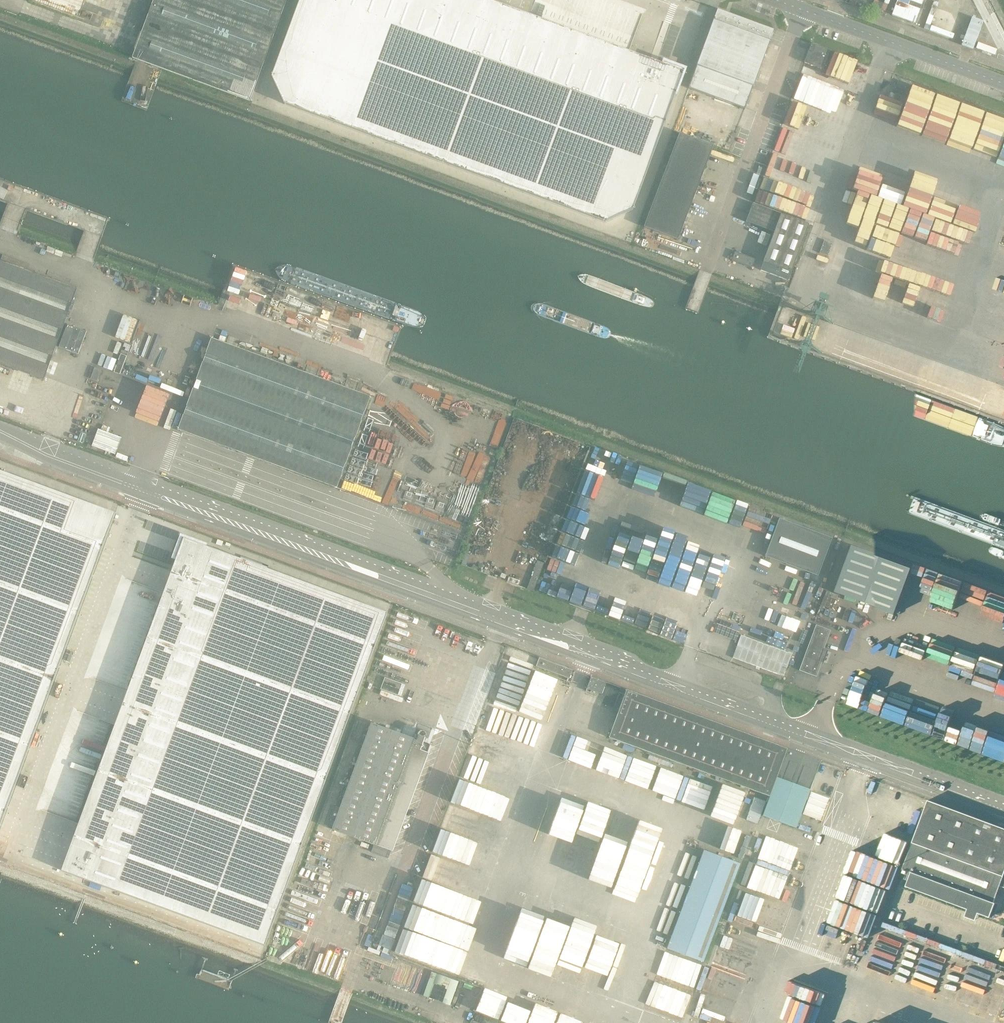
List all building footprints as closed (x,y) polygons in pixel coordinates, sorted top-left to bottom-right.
[(133,59),(250,102),(287,0),(154,0),(133,59)] [(272,77),(284,104),(605,222),(633,210),(684,70),(664,63),(664,65),(488,0),(300,0),(272,77)] [(893,15),(917,23),(924,0),(898,0),(893,15)] [(774,30),(718,9),(688,88),(745,109),(774,30)] [(972,17),(962,46),(973,50),(983,22),(972,17)] [(804,62),(807,64),(823,70),(830,51),(811,44),(804,62)] [(905,90),(908,84),(899,81),(897,87),(905,90)] [(913,85),(908,99),(930,108),(936,94),(913,85)] [(778,155),(802,162),(809,138),(792,132),(799,107),(789,104),(769,172),(776,174),(779,162),(776,161),(778,155)] [(680,134),(644,227),(677,240),(713,146),(680,134)] [(779,210),(782,198),(788,200),(792,187),(763,179),(756,204),(779,210)] [(926,216),(935,187),(912,180),(908,193),(882,185),(878,201),(926,216)] [(861,209),(872,212),(876,197),(864,194),(861,209)] [(774,232),(760,270),(788,281),(809,224),(753,204),(746,221),(774,232)] [(820,253),(828,256),(840,223),(832,220),(820,253)] [(735,252),(732,260),(752,268),(755,259),(735,252)] [(824,272),(828,259),(817,256),(813,269),(824,272)] [(77,289),(0,261),(0,364),(44,380),(70,309),(73,310),(77,298),(74,297),(77,289)] [(809,317),(801,339),(809,342),(818,320),(809,317)] [(67,325),(59,348),(78,355),(87,332),(67,325)] [(151,339),(154,329),(141,325),(138,335),(151,339)] [(336,489),(370,397),(212,339),(178,429),(336,489)] [(359,364),(368,368),(372,357),(363,354),(359,364)] [(91,379),(97,381),(101,370),(95,368),(91,379)] [(192,386),(196,375),(187,372),(186,374),(175,370),(172,378),(192,386)] [(182,415),(177,413),(171,429),(176,430),(182,415)] [(98,429),(92,446),(115,455),(121,438),(98,429)] [(116,513),(0,471),(0,828),(116,513)] [(486,488),(465,566),(484,571),(506,494),(486,488)] [(779,519),(765,556),(818,576),(832,538),(779,519)] [(79,824),(61,871),(265,945),(387,613),(182,537),(175,557),(176,558),(164,593),(127,692),(115,725),(79,824)] [(896,613),(912,566),(849,546),(834,593),(896,613)] [(538,561),(527,589),(534,591),(544,563),(538,561)] [(828,651),(828,650),(824,649),(831,630),(816,625),(799,670),(816,677),(822,662),(823,663),(824,662),(828,651)] [(741,636),(733,658),(784,677),(792,654),(741,636)] [(591,677),(586,691),(591,693),(591,691),(602,694),(606,682),(591,677)] [(787,749),(627,690),(625,694),(619,692),(613,708),(613,710),(618,712),(609,737),(770,796),(787,749)] [(384,849),(391,851),(430,745),(423,742),(425,737),(419,735),(417,740),(371,723),(332,830),(376,845),(374,849),(383,852),(384,849)] [(821,761),(787,749),(770,796),(763,816),(796,828),(821,761)] [(928,801),(903,869),(913,873),(907,887),(988,917),(1000,885),(1003,887),(1003,829),(928,801)] [(811,829),(800,825),(799,830),(809,834),(811,829)] [(440,830),(424,878),(467,892),(470,885),(473,886),(486,844),(440,830)] [(636,866),(648,870),(655,845),(633,839),(630,849),(640,852),(636,866)] [(740,863),(704,850),(667,949),(703,962),(740,863)] [(524,894),(504,960),(533,968),(539,950),(541,950),(542,946),(538,945),(542,932),(555,936),(553,941),(563,944),(574,909),(524,894)] [(441,940),(449,917),(427,910),(426,913),(433,915),(432,920),(435,921),(432,930),(426,928),(424,934),(441,940)] [(437,974),(428,998),(449,1005),(458,982),(437,974)] [(476,1010),(499,1019),(509,996),(486,987),(476,1010)]
